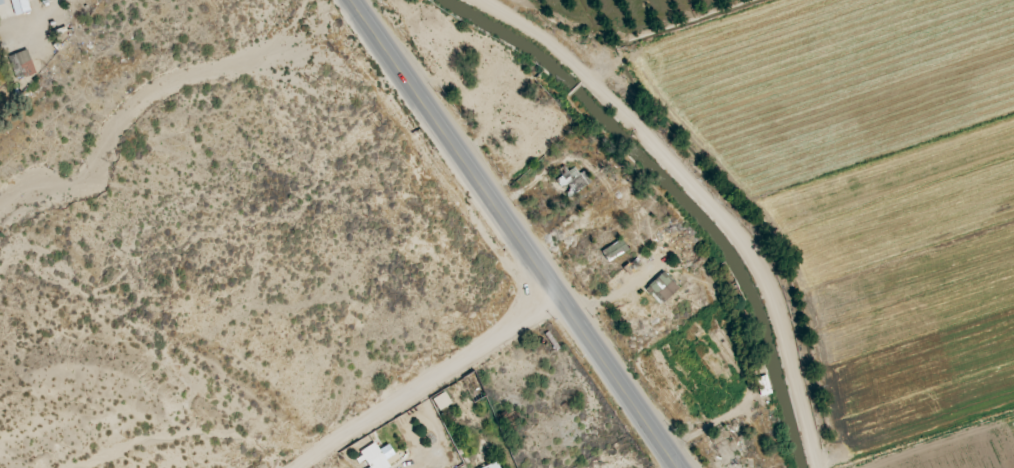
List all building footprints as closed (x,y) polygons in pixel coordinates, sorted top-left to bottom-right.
[(632,243),(624,235),(612,248),(620,256),(632,243)] [(682,284),(670,267),(651,281),(664,298),(682,284)]
